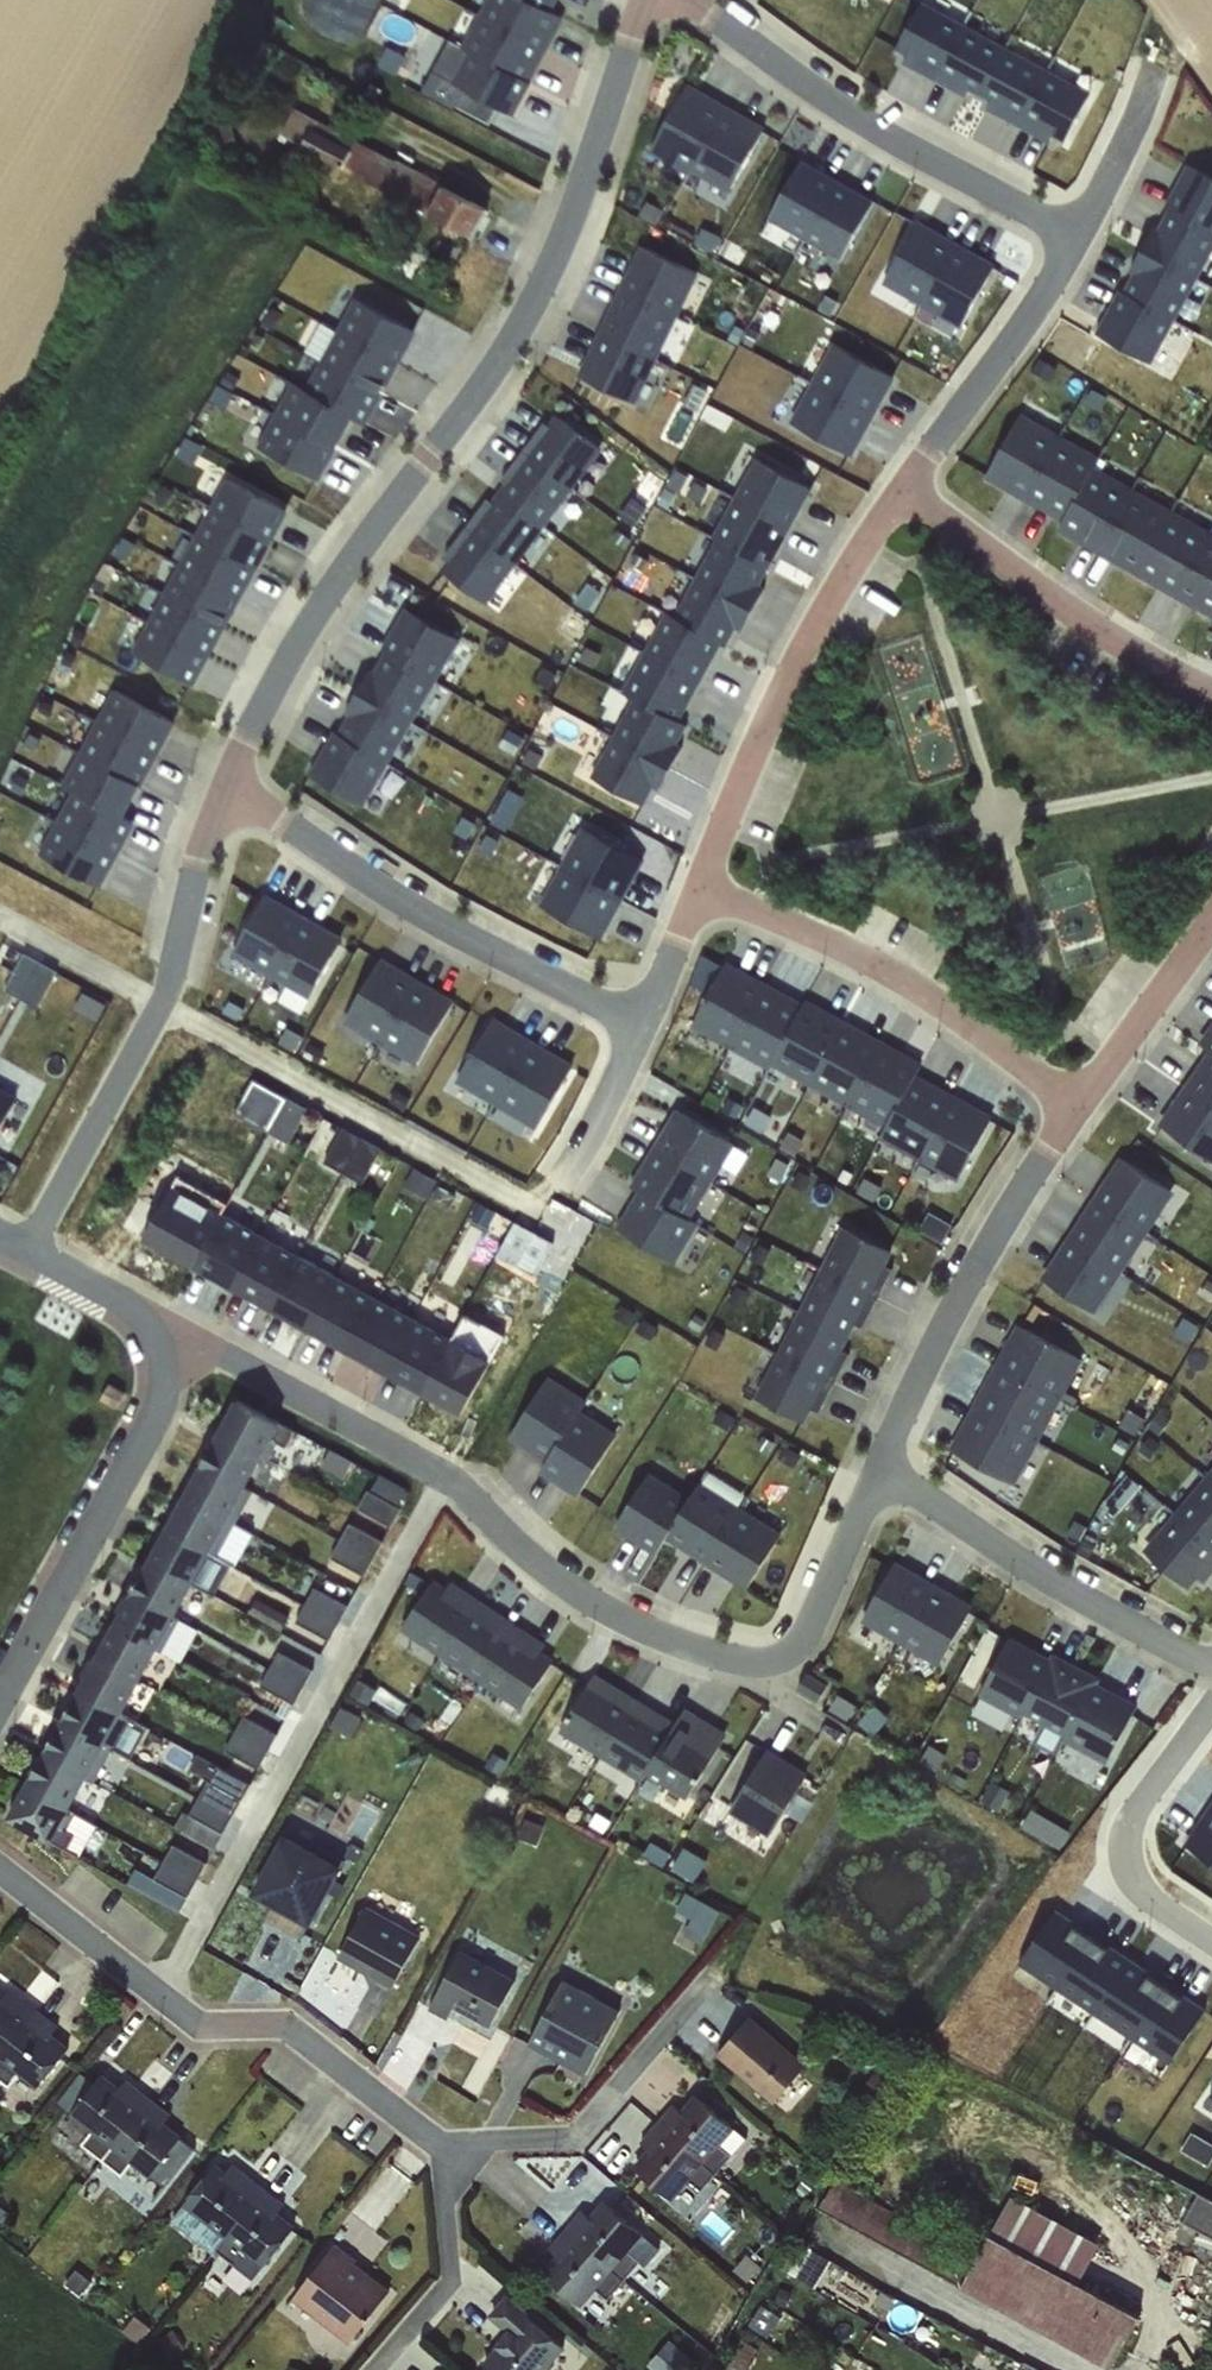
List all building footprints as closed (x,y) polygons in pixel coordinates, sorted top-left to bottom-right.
[(364,26),(377,0),(335,0),(331,10),(364,26)] [(519,113),(570,0),(488,0),(469,43),(452,35),(428,90),(493,119),(500,105),(519,113)] [(991,106),(1070,146),(1100,87),(928,0),(922,0),(895,53),(993,102),(991,106)] [(654,151),(745,193),(778,123),(687,81),(654,151)] [(354,159),(362,129),(292,112),(285,142),(354,159)] [(1108,333),(1167,359),(1211,260),(1211,167),(1188,156),(1108,333)] [(798,159),(772,222),(858,257),(884,194),(798,159)] [(449,183),(438,215),(487,232),(498,200),(449,183)] [(881,279),(974,324),(1005,259),(912,215),(881,279)] [(617,286),(676,314),(699,272),(640,242),(617,286)] [(676,314),(617,286),(595,331),(654,360),(676,314)] [(338,331),(396,360),(412,330),(356,299),(338,331)] [(396,360),(338,331),(322,362),(379,391),(396,360)] [(654,360),(595,331),(575,372),(633,401),(654,360)] [(840,338),(796,418),(859,452),(902,372),(840,338)] [(306,391),(349,417),(362,422),(379,391),(322,362),(306,391)] [(273,415),(335,442),(349,417),(306,391),(290,384),(273,415)] [(558,406),(444,565),(495,602),(609,443),(558,406)] [(335,442),(273,415),(256,446),(314,479),(335,442)] [(1025,496),(1058,440),(1017,417),(985,474),(1025,496)] [(1058,440),(1025,496),(1064,518),(1093,467),(1096,462),(1058,440)] [(1097,549),(1130,487),(1093,467),(1064,518),(1058,527),(1097,549)] [(208,508),(268,537),(284,509),(225,477),(208,508)] [(1136,571),(1171,510),(1130,487),(1097,549),(1136,571)] [(194,535),(253,567),(268,537),(208,508),(194,535)] [(1177,594),(1209,532),(1171,510),(1136,571),(1177,594)] [(1177,594),(1211,614),(1211,534),(1209,532),(1177,594)] [(178,564),(236,597),(253,567),(194,535),(178,564)] [(163,593),(221,625),(236,597),(178,564),(163,593)] [(147,622),(205,655),(221,625),(163,593),(147,622)] [(374,802),(468,633),(410,600),(315,769),(374,802)] [(205,655),(147,622),(131,652),(190,683),(205,655)] [(101,725),(154,754),(172,721),(119,692),(101,725)] [(84,755),(137,784),(154,754),(101,725),(84,755)] [(137,784),(84,755),(67,786),(74,790),(120,815),(137,784)] [(120,815),(74,790),(39,854),(96,885),(131,821),(120,815)] [(562,863),(623,896),(642,860),(581,828),(562,863)] [(623,896),(562,863),(542,901),(603,933),(623,896)] [(272,972),(304,916),(286,906),(283,912),(262,899),(233,950),(272,972)] [(304,916),(272,972),(310,994),(339,943),(317,931),(320,926),(304,916)] [(27,950),(8,986),(43,1005),(62,969),(27,950)] [(380,1043),(415,983),(380,963),(345,1022),(380,1043)] [(731,1043),(762,986),(723,965),(692,1021),(731,1043)] [(415,983),(380,1043),(416,1064),(451,1005),(415,983)] [(762,986),(731,1043),(770,1064),(799,1006),(762,986)] [(799,1006),(770,1064),(808,1085),(841,1024),(803,1003),(799,1006)] [(493,1098),(529,1039),(494,1018),(458,1078),(493,1098)] [(841,1024),(808,1085),(848,1107),(881,1045),(841,1024)] [(529,1039),(493,1098),(530,1120),(565,1060),(529,1039)] [(881,1045),(848,1107),(885,1127),(913,1077),(919,1066),(881,1045)] [(1183,1135),(1211,1149),(1211,1072),(1183,1135)] [(913,1077),(885,1127),(881,1138),(918,1158),(950,1098),(913,1077)] [(18,1099),(0,1089),(0,1131),(18,1099)] [(273,1129),(294,1140),(312,1105),(291,1094),(273,1129)] [(950,1098),(918,1158),(957,1179),(989,1119),(950,1098)] [(700,1217),(742,1137),(679,1103),(637,1182),(641,1185),(619,1227),(684,1261),(706,1220),(700,1217)] [(331,1164),(372,1178),(384,1141),(343,1128),(331,1164)] [(1127,1150),(1047,1273),(1102,1309),(1183,1186),(1127,1150)] [(221,1208),(191,1263),(229,1284),(260,1229),(221,1208)] [(519,1219),(503,1256),(543,1273),(559,1236),(519,1219)] [(821,1269),(878,1296),(891,1270),(885,1266),(891,1253),(842,1228),(821,1269)] [(260,1229),(229,1284),(268,1305),(298,1251),(260,1229)] [(298,1251),(268,1305),(306,1326),(336,1272),(298,1251)] [(878,1296),(821,1269),(799,1312),(849,1336),(855,1323),(862,1326),(878,1296)] [(336,1272),(306,1326),(344,1347),(375,1293),(336,1272)] [(375,1293),(344,1347),(383,1368),(413,1314),(375,1293)] [(849,1336),(799,1312),(778,1353),(833,1384),(849,1355),(842,1350),(849,1336)] [(413,1314),(383,1368),(421,1389),(451,1335),(413,1314)] [(1016,1318),(961,1454),(1032,1482),(1087,1347),(1016,1318)] [(833,1384),(778,1353),(755,1396),(804,1421),(812,1409),(819,1412),(833,1384)] [(508,1442),(591,1492),(627,1433),(588,1409),(595,1398),(551,1371),(508,1442)] [(214,1441),(257,1466),(271,1440),(284,1447),(294,1430),(236,1399),(214,1441)] [(200,1466),(245,1486),(257,1466),(214,1441),(200,1466)] [(184,1496),(235,1524),(254,1491),(245,1486),(200,1466),(184,1496)] [(697,1496),(650,1469),(617,1526),(666,1554),(675,1539),(761,1589),(797,1527),(754,1502),(756,1498),(711,1472),(697,1496)] [(1178,1515),(1211,1545),(1211,1482),(1209,1479),(1178,1515)] [(380,1480),(361,1513),(395,1532),(414,1500),(380,1480)] [(166,1528),(209,1551),(234,1565),(252,1534),(235,1524),(184,1496),(166,1528)] [(359,1514),(352,1527),(370,1538),(377,1526),(359,1514)] [(1211,1569),(1211,1545),(1178,1515),(1147,1552),(1185,1585),(1195,1574),(1203,1580),(1211,1569)] [(149,1561),(190,1584),(209,1551),(166,1528),(149,1561)] [(334,1564),(366,1581),(384,1549),(352,1531),(334,1564)] [(132,1593),(173,1615),(190,1584),(149,1561),(132,1593)] [(903,1644),(937,1584),(899,1562),(864,1622),(903,1644)] [(441,1655),(480,1599),(452,1580),(447,1587),(436,1580),(403,1630),(441,1655)] [(937,1584),(903,1644),(939,1665),(973,1604),(937,1584)] [(114,1626),(156,1646),(173,1615),(132,1593),(114,1626)] [(298,1630),(330,1647),(348,1614),(316,1597),(298,1630)] [(480,1599),(441,1655),(480,1682),(518,1625),(480,1599)] [(260,1605),(251,1620),(286,1640),(295,1625),(260,1605)] [(518,1625),(480,1682),(521,1709),(555,1659),(541,1650),(546,1643),(518,1625)] [(97,1656),(139,1678),(156,1646),(114,1626),(97,1656)] [(1027,1712),(1049,1658),(1012,1638),(983,1697),(1023,1717),(1027,1712)] [(263,1692),(297,1711),(315,1677),(308,1673),(315,1661),(288,1647),(263,1692)] [(1049,1658),(1027,1712),(1067,1732),(1098,1683),(1101,1677),(1053,1653),(1049,1658)] [(80,1689),(121,1712),(139,1678),(97,1656),(80,1689)] [(599,1755),(635,1697),(597,1673),(560,1732),(599,1755)] [(1098,1683),(1067,1732),(1064,1741),(1106,1762),(1136,1703),(1098,1683)] [(61,1719),(110,1750),(129,1760),(148,1727),(121,1712),(80,1689),(61,1719)] [(647,1772),(676,1722),(635,1697),(599,1755),(641,1781),(647,1772)] [(676,1722),(647,1772),(688,1796),(727,1734),(686,1708),(676,1722)] [(110,1750),(61,1719),(42,1751),(86,1776),(93,1780),(110,1750)] [(229,1757),(262,1775),(280,1743),(247,1724),(229,1757)] [(810,1774),(768,1749),(730,1811),(772,1836),(810,1774)] [(24,1780),(68,1807),(86,1776),(42,1751),(24,1780)] [(68,1807),(24,1780),(4,1813),(78,1856),(97,1825),(68,1807)] [(193,1824),(224,1841),(243,1807),(213,1789),(193,1824)] [(295,1817),(250,1900),(273,1912),(266,1926),(304,1946),(311,1933),(318,1936),(362,1853),(295,1817)] [(157,1886),(190,1905),(209,1873),(177,1854),(157,1886)] [(693,1887),(682,1906),(698,1915),(689,1931),(707,1941),(727,1906),(693,1887)] [(369,1914),(341,1965),(396,1996),(424,1945),(369,1914)] [(464,1958),(433,2015),(451,2025),(455,2018),(491,2037),(518,1987),(464,1958)] [(539,2046),(596,2073),(629,2004),(571,1977),(539,2046)] [(3,2065),(0,2069),(0,2084),(15,2095),(25,2081),(42,2094),(71,2055),(54,2042),(61,2033),(13,1997),(9,2002),(0,1996),(0,2063),(3,2065)] [(754,2023),(720,2062),(790,2122),(817,2091),(803,2079),(811,2071),(754,2023)] [(182,2143),(168,2132),(175,2122),(130,2087),(123,2097),(104,2082),(74,2122),(96,2139),(85,2153),(126,2185),(137,2171),(151,2182),(182,2143)] [(697,2100),(636,2171),(675,2205),(689,2189),(701,2200),(734,2162),(722,2152),(737,2135),(697,2100)] [(214,2169),(183,2209),(228,2243),(219,2255),(240,2271),(249,2259),(267,2272),(297,2232),(280,2219),(287,2210),(236,2172),(229,2181),(214,2169)] [(809,2179),(796,2194),(811,2206),(823,2191),(809,2179)] [(837,2183),(824,2209),(933,2260),(946,2234),(837,2183)] [(1211,2231),(1211,2196),(1203,2192),(1191,2223),(1211,2231)] [(1018,2193),(970,2289),(1121,2364),(1148,2310),(1089,2281),(1110,2239),(1018,2193)] [(16,2216),(0,2203),(0,2235),(16,2216)] [(608,2207),(545,2278),(583,2312),(599,2294),(610,2304),(642,2269),(631,2259),(646,2242),(608,2207)] [(798,2243),(780,2271),(819,2295),(837,2267),(798,2243)] [(338,2251),(295,2305),(352,2350),(395,2296),(338,2251)] [(736,2277),(751,2290),(766,2275),(751,2261),(736,2277)] [(81,2274),(67,2291),(86,2308),(100,2290),(81,2274)] [(489,2369),(554,2369),(569,2354),(511,2301),(492,2321),(511,2338),(485,2366),(489,2369)] [(140,2319),(125,2337),(141,2350),(156,2332),(140,2319)]
